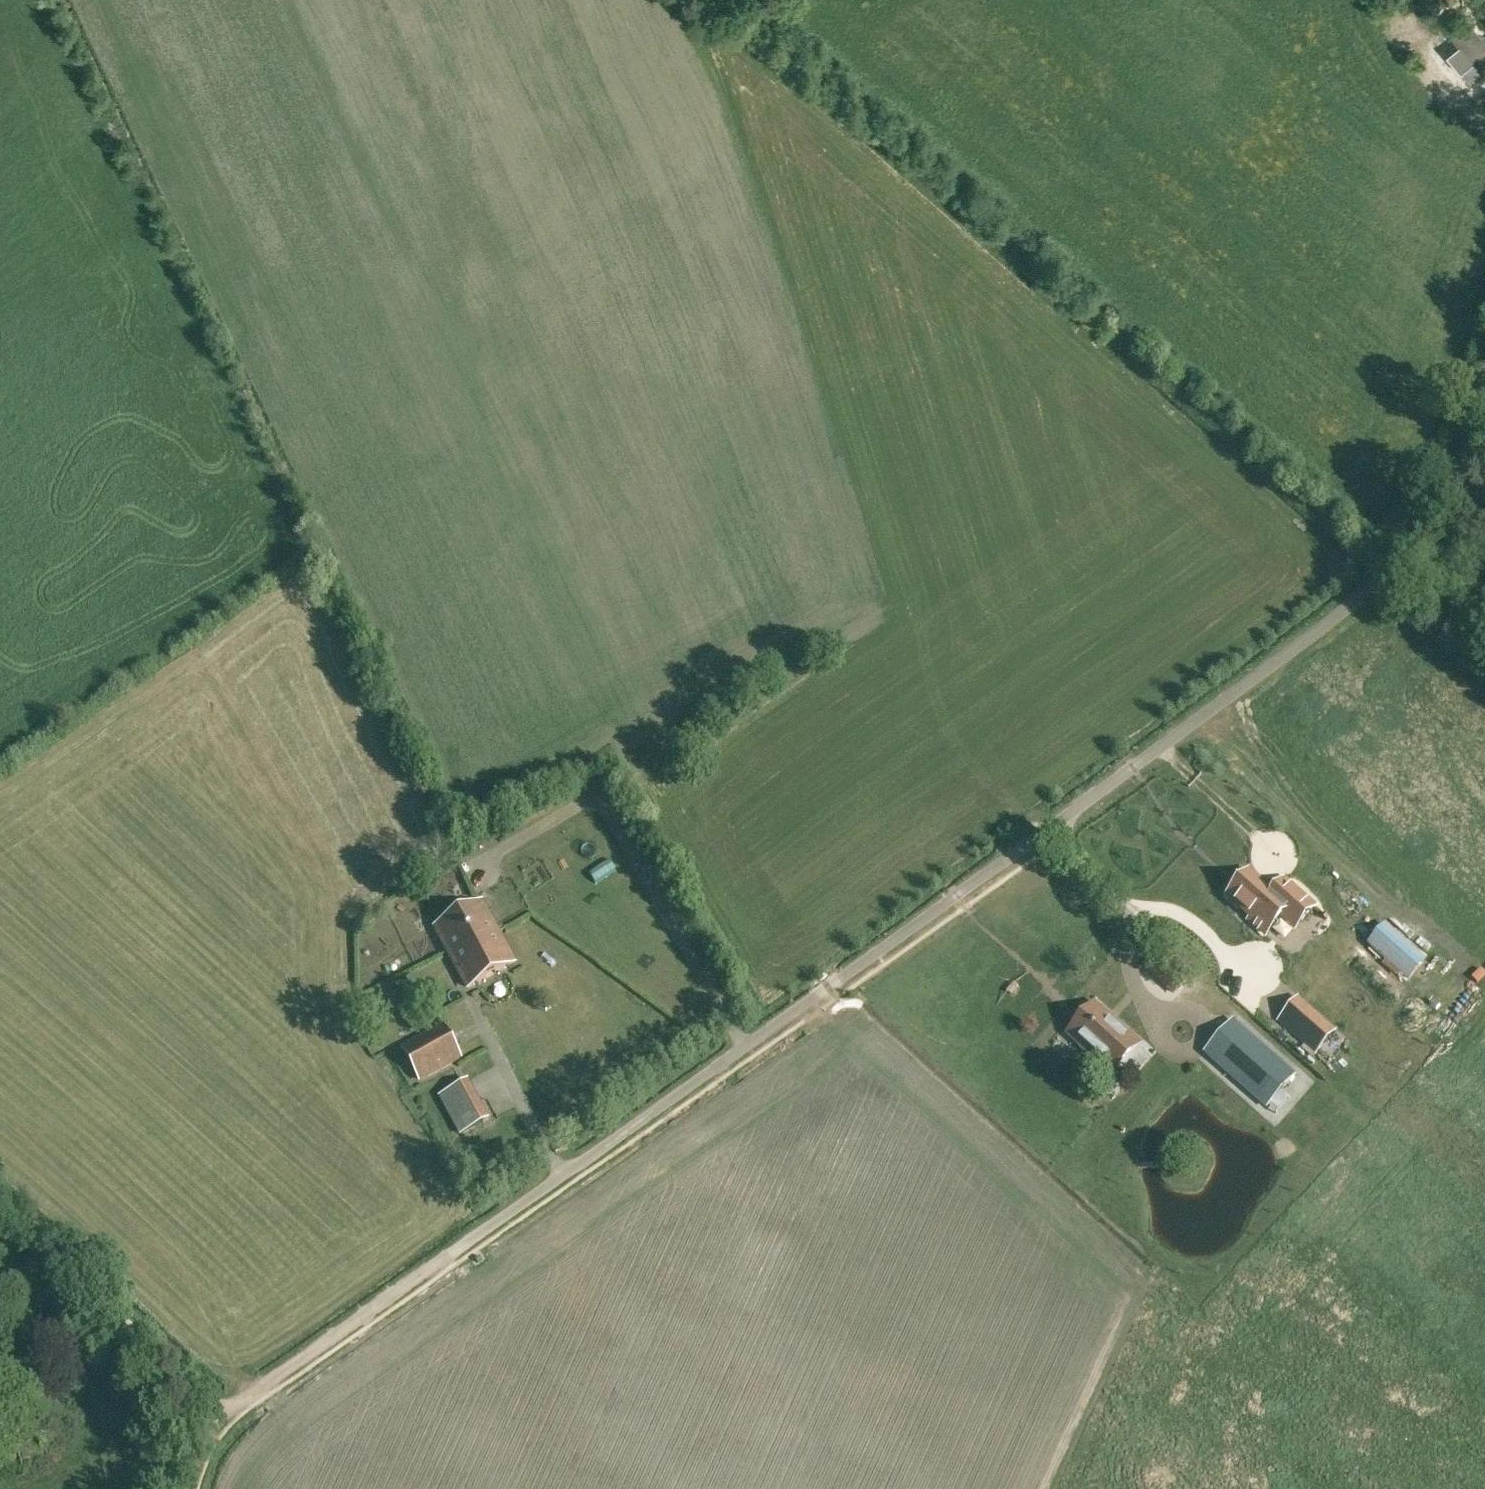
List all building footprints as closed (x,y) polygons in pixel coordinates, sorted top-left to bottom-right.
[(1420,8),(1433,6),(1431,0),(1419,0),(1420,8)] [(1463,12),(1444,27),(1459,45),(1447,55),(1460,72),(1473,62),(1484,52),(1484,39),(1463,12)] [(469,842),(460,847),(465,857),(474,852),(469,842)] [(1289,947),(1302,933),(1270,903),(1257,917),(1234,895),(1215,916),(1239,937),(1234,942),(1250,956),(1272,932),(1289,947)] [(453,972),(499,947),(481,915),(435,941),(453,972)] [(514,974),(499,947),(453,972),(469,1000),(514,974)] [(1188,995),(1204,1008),(1210,1001),(1195,987),(1188,995)] [(1317,1050),(1334,1031),(1298,999),(1294,1003),(1281,1019),(1300,1036),(1317,1050)] [(1141,1045),(1095,1005),(1070,1034),(1115,1074),(1141,1045)] [(1206,1052),(1267,1107),(1294,1076),(1233,1021),(1206,1052)] [(463,1058),(445,1023),(401,1047),(419,1081),(463,1058)]
